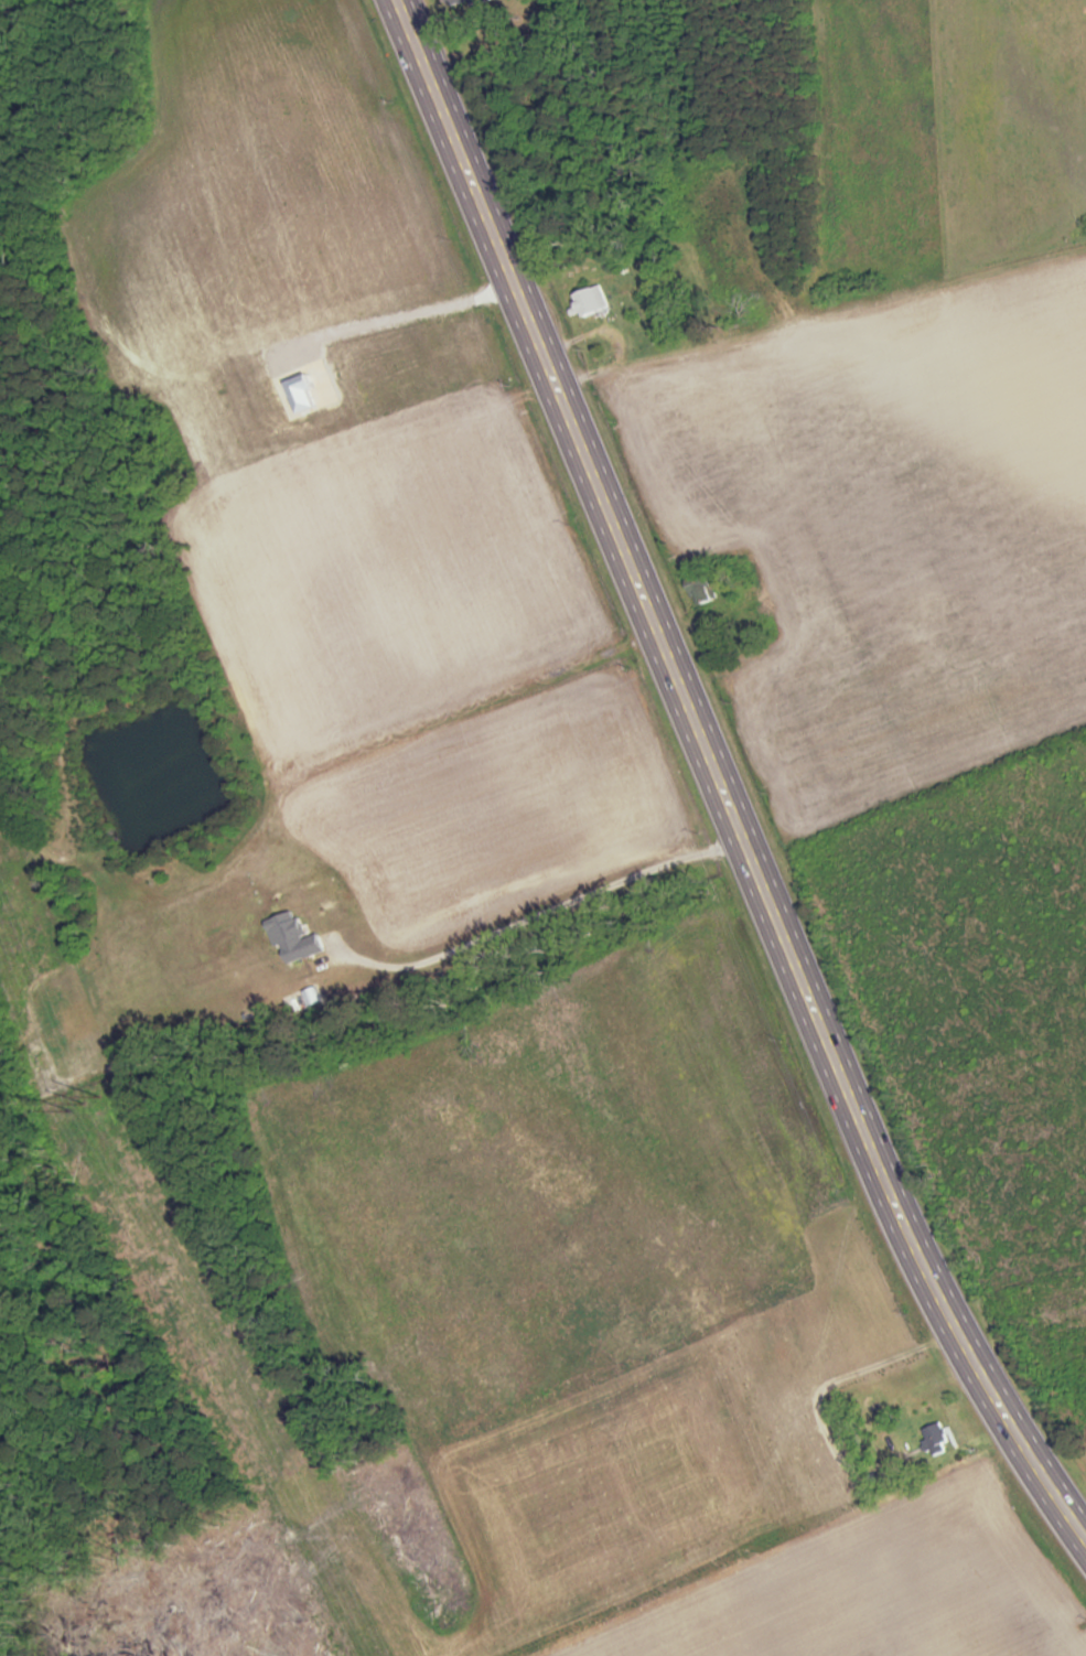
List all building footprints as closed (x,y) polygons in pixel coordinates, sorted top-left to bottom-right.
[(584,317),(611,307),(602,285),(575,295),(584,317)] [(688,581),(697,606),(719,598),(716,587),(723,585),(718,570),(688,581)] [(950,1440),(942,1422),(922,1431),(934,1456),(947,1450),(944,1443),(950,1440)]
